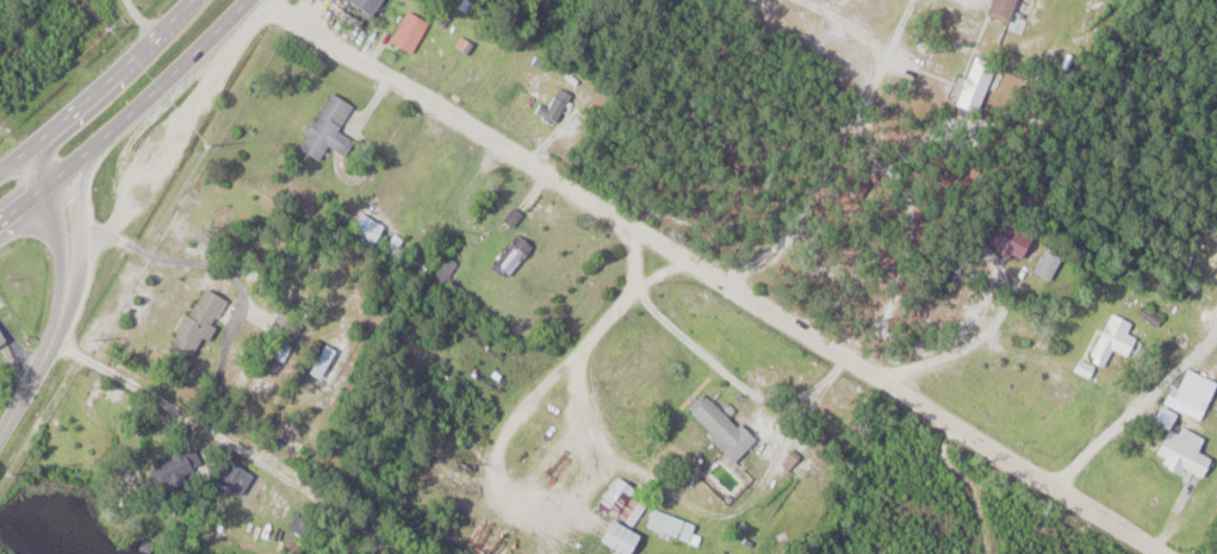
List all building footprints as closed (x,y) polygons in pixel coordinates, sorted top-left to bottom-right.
[(381,0),(341,0),(340,2),(368,20),(381,0)] [(979,18),(1002,25),(1009,0),(985,0),(979,18)] [(387,43),(409,55),(426,24),(404,13),(387,43)] [(989,67),(970,59),(952,106),(970,113),(989,67)] [(349,157),(359,141),(342,131),(357,106),(334,93),(302,148),(323,161),(332,147),(349,157)] [(352,242),(375,252),(387,225),(364,215),(352,242)] [(1016,263),(1029,239),(995,221),(982,244),(1016,263)] [(510,280),(536,247),(518,233),(493,267),(510,280)] [(1030,274),(1047,282),(1059,258),(1042,249),(1030,274)] [(174,346),(198,359),(231,298),(207,285),(174,346)] [(1204,316),(1216,325),(1216,323),(1216,297),(1204,316)] [(270,331),(294,345),(306,323),(282,310),(270,331)] [(1127,325),(1108,315),(1086,357),(1103,366),(1110,351),(1122,357),(1131,340),(1122,335),(1127,325)] [(341,350),(331,345),(316,372),(326,378),(341,350)] [(1206,404),(1168,387),(1160,405),(1198,422),(1206,404)] [(745,450),(712,394),(691,406),(723,463),(745,450)] [(1195,481),(1208,455),(1163,434),(1150,459),(1195,481)] [(156,468),(171,489),(203,465),(188,445),(156,468)] [(796,475),(803,460),(789,452),(781,467),(796,475)] [(221,481),(245,495),(257,475),(233,460),(221,481)] [(618,477),(602,507),(620,516),(607,541),(631,553),(637,553),(647,535),(635,529),(653,495),(618,477)] [(703,527),(658,508),(650,527),(695,545),(703,527)] [(292,522),(305,542),(325,528),(311,509),(292,522)]
